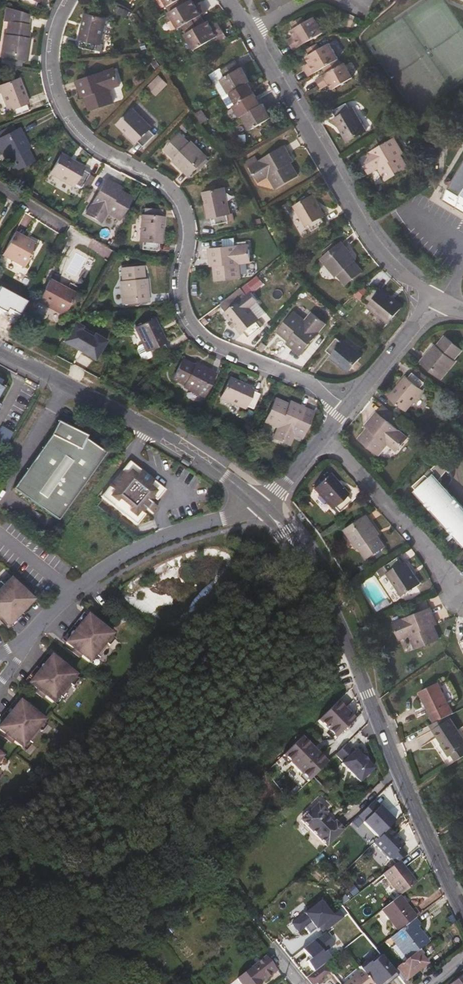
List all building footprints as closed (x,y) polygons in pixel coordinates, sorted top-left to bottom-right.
[(18,5),(33,10),(35,3),(38,4),(39,0),(19,0),(18,5)] [(183,4),(181,0),(162,0),(166,8),(171,5),(174,9),(183,4)] [(183,4),(174,9),(167,13),(176,29),(207,12),(203,5),(197,9),(192,0),(190,0),(183,4)] [(4,8),(2,23),(6,23),(5,35),(2,35),(0,51),(0,58),(25,62),(28,43),(26,43),(27,39),(29,26),(26,26),(27,15),(4,8)] [(105,19),(84,14),(77,39),(80,40),(79,47),(95,51),(96,44),(99,45),(105,19)] [(322,33),(313,18),(304,23),(301,18),(292,24),(294,29),(291,31),(296,40),(289,44),(293,50),(322,33)] [(213,30),(207,21),(183,35),(192,51),(223,33),(219,27),(213,30)] [(308,77),(328,66),(338,60),(329,44),(320,49),(316,44),(307,50),(310,55),(306,57),(311,66),(305,70),(308,77)] [(341,65),(338,60),(328,66),(331,71),(316,80),(320,87),(327,82),(332,90),(353,78),(344,63),(341,65)] [(227,95),(229,94),(247,83),(249,82),(241,67),(237,69),(234,62),(219,70),(223,77),(219,80),(227,95)] [(118,83),(113,69),(75,83),(78,92),(81,91),(88,111),(113,103),(108,87),(118,83)] [(158,75),(147,87),(156,95),(167,84),(158,75)] [(17,79),(0,86),(0,97),(6,112),(9,111),(11,117),(26,112),(24,106),(27,104),(17,79)] [(253,94),(247,83),(229,94),(235,104),(253,94)] [(253,94),(235,104),(232,106),(238,118),(241,116),(260,105),(253,94)] [(260,105),(241,116),(249,130),(271,118),(262,104),(260,105)] [(349,110),(346,104),(333,112),(336,118),(333,120),(347,142),(366,131),(353,108),(349,110)] [(150,127),(132,110),(117,126),(135,143),(137,141),(142,146),(153,135),(148,130),(150,127)] [(18,129),(0,138),(0,154),(4,162),(6,161),(12,172),(32,162),(25,147),(27,146),(18,129)] [(445,148),(436,133),(430,136),(438,152),(445,148)] [(188,143),(179,135),(164,150),(176,162),(174,163),(188,176),(206,158),(190,141),(188,143)] [(399,147),(394,139),(360,159),(367,172),(376,167),(385,181),(408,167),(397,149),(399,147)] [(289,155),(284,147),(249,167),(257,180),(266,175),(274,189),(297,176),(286,157),(289,155)] [(82,168),(59,155),(48,174),(71,187),(72,185),(78,188),(86,175),(81,171),(82,168)] [(449,182),(445,189),(438,202),(462,215),(462,159),(449,182)] [(113,184),(104,180),(84,214),(97,222),(103,213),(117,221),(130,198),(111,187),(113,184)] [(229,214),(224,188),(202,193),(208,219),(211,218),(212,225),(227,222),(226,215),(229,214)] [(324,215),(312,195),(293,207),(304,226),(307,225),(311,231),(324,223),(321,217),(324,215)] [(162,217),(140,216),(138,242),(141,242),(141,249),(156,251),(157,243),(160,244),(162,217)] [(35,245),(13,233),(0,256),(22,268),(35,245)] [(354,257),(341,242),(320,260),(335,278),(337,276),(345,285),(361,271),(352,259),(354,257)] [(249,259),(247,244),(208,249),(209,259),(211,258),(214,280),(240,277),(238,260),(249,259)] [(143,283),(141,267),(119,269),(121,282),(118,282),(121,305),(147,302),(145,283),(143,283)] [(74,294),(48,280),(35,302),(62,316),(74,294)] [(379,292),(373,288),(363,300),(369,305),(367,308),(387,324),(401,306),(381,290),(379,292)] [(246,296),(239,289),(219,306),(225,314),(224,315),(230,322),(234,327),(241,335),(243,333),(248,338),(262,326),(258,322),(258,320),(248,309),(257,301),(250,293),(246,296)] [(306,322),(293,312),(277,332),(294,347),(292,349),(299,355),(325,324),(313,314),(306,322)] [(133,329),(141,345),(136,347),(135,350),(140,360),(143,361),(151,357),(165,351),(162,344),(165,342),(153,319),(133,329)] [(103,335),(77,320),(64,343),(91,357),(103,335)] [(461,350),(444,336),(434,349),(432,347),(421,362),(441,379),(455,361),(453,360),(461,350)] [(341,343),(336,339),(326,351),(332,355),(329,358),(347,372),(361,355),(344,341),(341,343)] [(196,367),(182,360),(171,380),(182,385),(182,388),(202,398),(214,374),(197,365),(196,367)] [(425,383),(413,373),(408,378),(405,376),(389,396),(406,410),(423,391),(420,388),(425,383)] [(252,389),(228,378),(219,399),(243,409),(244,406),(251,409),(257,395),(251,392),(252,389)] [(294,407),(274,399),(264,422),(279,429),(274,439),(288,445),(304,409),(295,405),(294,407)] [(407,438),(376,412),(370,420),(372,422),(358,438),(378,455),(389,443),(397,450),(407,438)] [(86,432),(56,417),(50,431),(12,487),(58,518),(105,449),(85,435),(86,432)] [(6,445),(12,431),(0,427),(0,428),(0,443),(6,445)] [(163,488),(127,461),(100,495),(135,524),(144,513),(141,511),(144,507),(151,512),(156,506),(149,500),(152,496),(155,499),(163,488)] [(462,545),(462,507),(433,473),(413,491),(462,546),(462,545)] [(347,494),(330,475),(314,489),(331,509),(333,507),(338,512),(349,501),(345,496),(347,494)] [(377,531),(366,516),(345,530),(357,549),(359,548),(366,559),(384,546),(375,533),(377,531)] [(402,563),(398,557),(385,566),(389,572),(387,574),(402,595),(420,584),(405,561),(402,563)] [(9,578),(7,575),(0,582),(3,585),(9,578)] [(9,578),(3,585),(0,582),(0,617),(8,624),(31,599),(22,590),(9,578)] [(35,602),(31,599),(8,624),(12,628),(35,602)] [(434,617),(430,608),(393,623),(399,637),(409,633),(415,648),(440,638),(432,618),(434,617)] [(87,616),(83,612),(62,639),(66,643),(87,616)] [(111,634),(87,616),(66,643),(90,662),(95,654),(98,657),(100,658),(110,645),(108,644),(106,642),(111,634)] [(114,636),(111,634),(106,642),(108,644),(114,636)] [(404,653),(413,650),(409,638),(400,642),(404,653)] [(51,657),(47,654),(25,681),(29,684),(51,657)] [(98,657),(95,654),(90,662),(93,664),(98,657)] [(75,676),(51,657),(29,684),(53,703),(59,696),(62,698),(63,699),(73,686),(72,685),(69,683),(75,676)] [(78,678),(75,676),(69,683),(72,685),(78,678)] [(453,713),(438,682),(420,692),(434,722),(446,716),(453,713)] [(62,698),(59,696),(53,703),(56,705),(62,698)] [(16,699),(0,719),(0,728),(20,703),(16,699)] [(337,702),(315,723),(332,741),(354,720),(337,702)] [(20,703),(0,728),(0,731),(22,749),(28,741),(31,744),(32,745),(42,732),(41,731),(38,729),(44,721),(20,703)] [(447,719),(446,716),(434,722),(427,726),(429,730),(447,719)] [(447,719),(429,730),(446,757),(448,756),(452,762),(462,755),(462,748),(462,747),(462,743),(447,719)] [(47,724),(44,721),(38,729),(41,731),(47,724)] [(300,737),(280,758),(306,784),(327,763),(300,737)] [(31,744),(28,741),(22,749),(25,751),(31,744)] [(347,745),(336,755),(343,763),(342,764),(360,783),(374,769),(367,762),(363,758),(356,750),(354,752),(347,745)] [(326,848),(343,829),(316,803),(298,821),(326,848)] [(371,845),(389,862),(404,846),(386,829),(371,845)] [(417,883),(400,861),(383,874),(400,896),(400,895),(417,883)] [(345,887),(338,879),(332,885),(340,892),(345,887)] [(326,907),(340,892),(332,885),(318,899),(326,907)] [(422,913),(417,906),(412,910),(400,895),(400,896),(381,910),(398,932),(414,919),(422,913)] [(429,943),(417,927),(419,925),(414,919),(398,932),(391,937),(408,959),(420,949),(429,943)] [(323,964),(307,946),(295,957),(303,966),(306,964),(313,972),(323,964)] [(407,980),(427,963),(422,956),(424,954),(420,949),(408,959),(398,967),(407,980)] [(241,983),(258,983),(261,982),(257,978),(267,970),(271,974),(275,971),(265,957),(237,979),(241,983)] [(307,978),(312,983),(315,983),(331,971),(325,964),(307,978)] [(398,967),(394,970),(405,983),(409,983),(410,983),(407,980),(398,967)] [(388,970),(374,981),(376,983),(381,983),(392,976),(388,970)] [(362,971),(345,983),(373,983),(362,971)] [(451,983),(462,983),(462,975),(451,983)]
